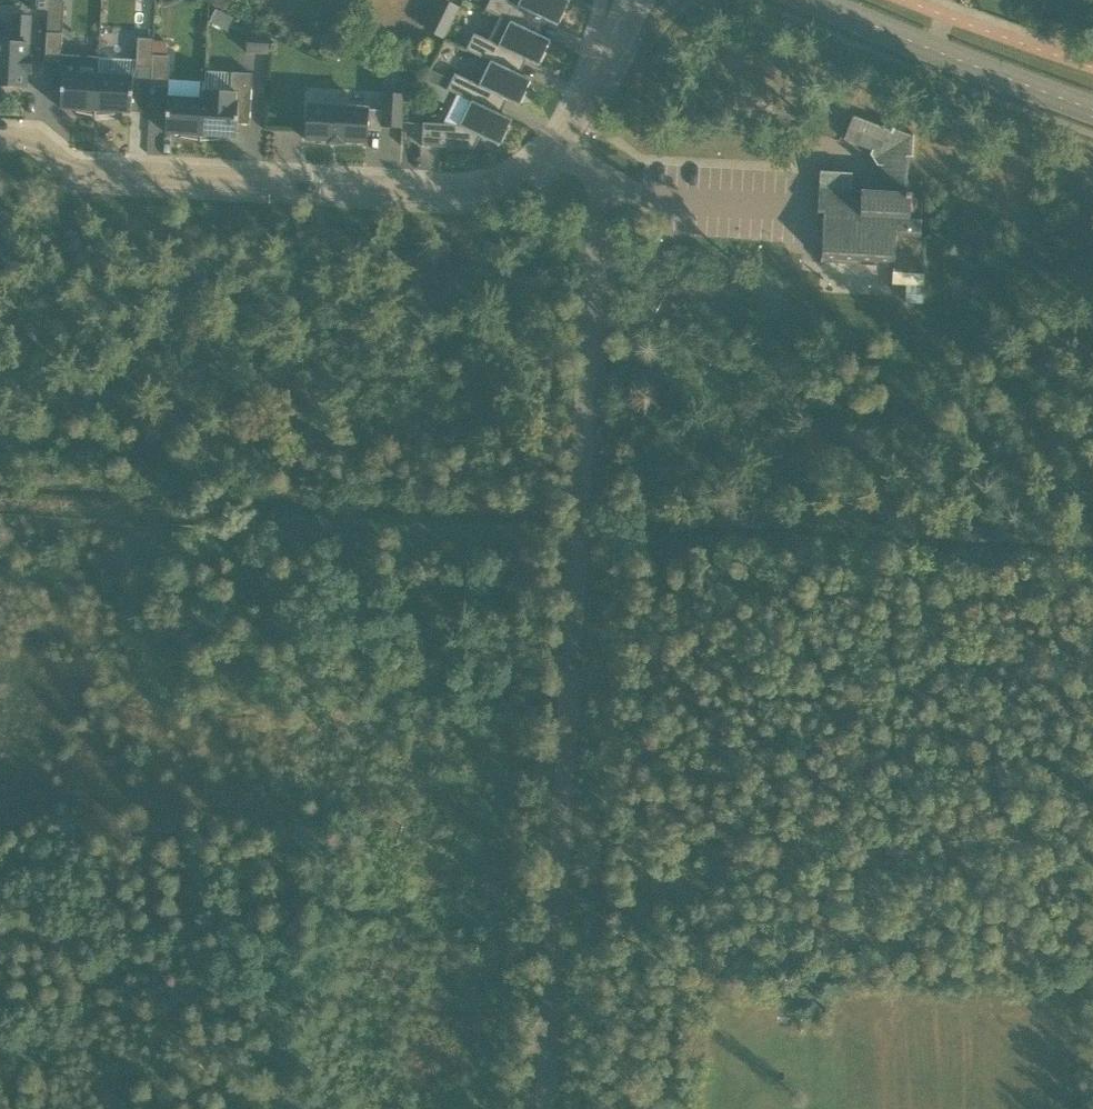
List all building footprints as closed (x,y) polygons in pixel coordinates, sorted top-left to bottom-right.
[(29,8),(47,9),(47,0),(29,0),(29,8)] [(427,30),(443,37),(457,7),(442,0),(441,0),(427,30)] [(550,41),(550,40),(539,35),(546,21),(557,26),(570,0),(521,0),(518,5),(507,0),(490,0),(486,9),(550,41)] [(215,9),(210,21),(221,26),(226,14),(215,9)] [(466,49),(531,81),(531,80),(520,74),(527,60),(538,66),(550,41),(486,9),(485,10),(510,22),(499,45),(474,33),(466,49)] [(27,74),(31,74),(32,56),(28,56),(31,17),(12,16),(11,42),(0,42),(0,86),(27,88),(27,74)] [(246,32),(246,53),(268,53),(268,33),(246,32)] [(45,61),(61,62),(63,33),(47,33),(45,61)] [(153,55),(153,39),(138,38),(136,66),(152,67),(153,55)] [(447,89),(512,121),(512,120),(501,114),(507,100),(519,106),(531,81),(466,49),(466,50),(491,62),(479,85),(455,73),(451,80),(447,89)] [(153,55),(152,67),(151,86),(168,87),(170,56),(153,55)] [(429,70),(425,79),(447,90),(447,89),(451,80),(429,70)] [(95,117),(98,75),(62,72),(60,108),(76,109),(75,112),(95,116),(95,117)] [(204,90),(203,99),(201,142),(202,141),(221,139),(221,136),(237,137),(238,124),(249,124),(252,74),(232,72),(230,92),(204,90)] [(133,77),(98,75),(95,117),(96,117),(96,116),(116,114),(116,111),(131,112),(133,77)] [(447,89),(447,90),(471,102),(460,125),(423,123),(422,146),(474,149),(480,136),(499,146),(512,121),(447,89)] [(368,109),(309,105),(307,141),(329,142),(329,143),(343,144),(343,143),(366,144),(366,130),(381,131),(381,126),(402,127),(404,95),(383,94),(382,110),(368,109)] [(203,99),(202,99),(168,97),(166,133),(181,134),(181,137),(200,141),(200,142),(201,142),(203,99)] [(824,216),(821,262),(893,267),(893,272),(923,274),(925,238),(920,237),(923,191),(908,190),(910,157),(913,157),(915,134),(893,125),(892,128),(854,113),(844,139),(872,150),(870,154),(878,166),(882,166),(881,183),(852,181),(852,171),(820,169),(817,215),(824,216)]
